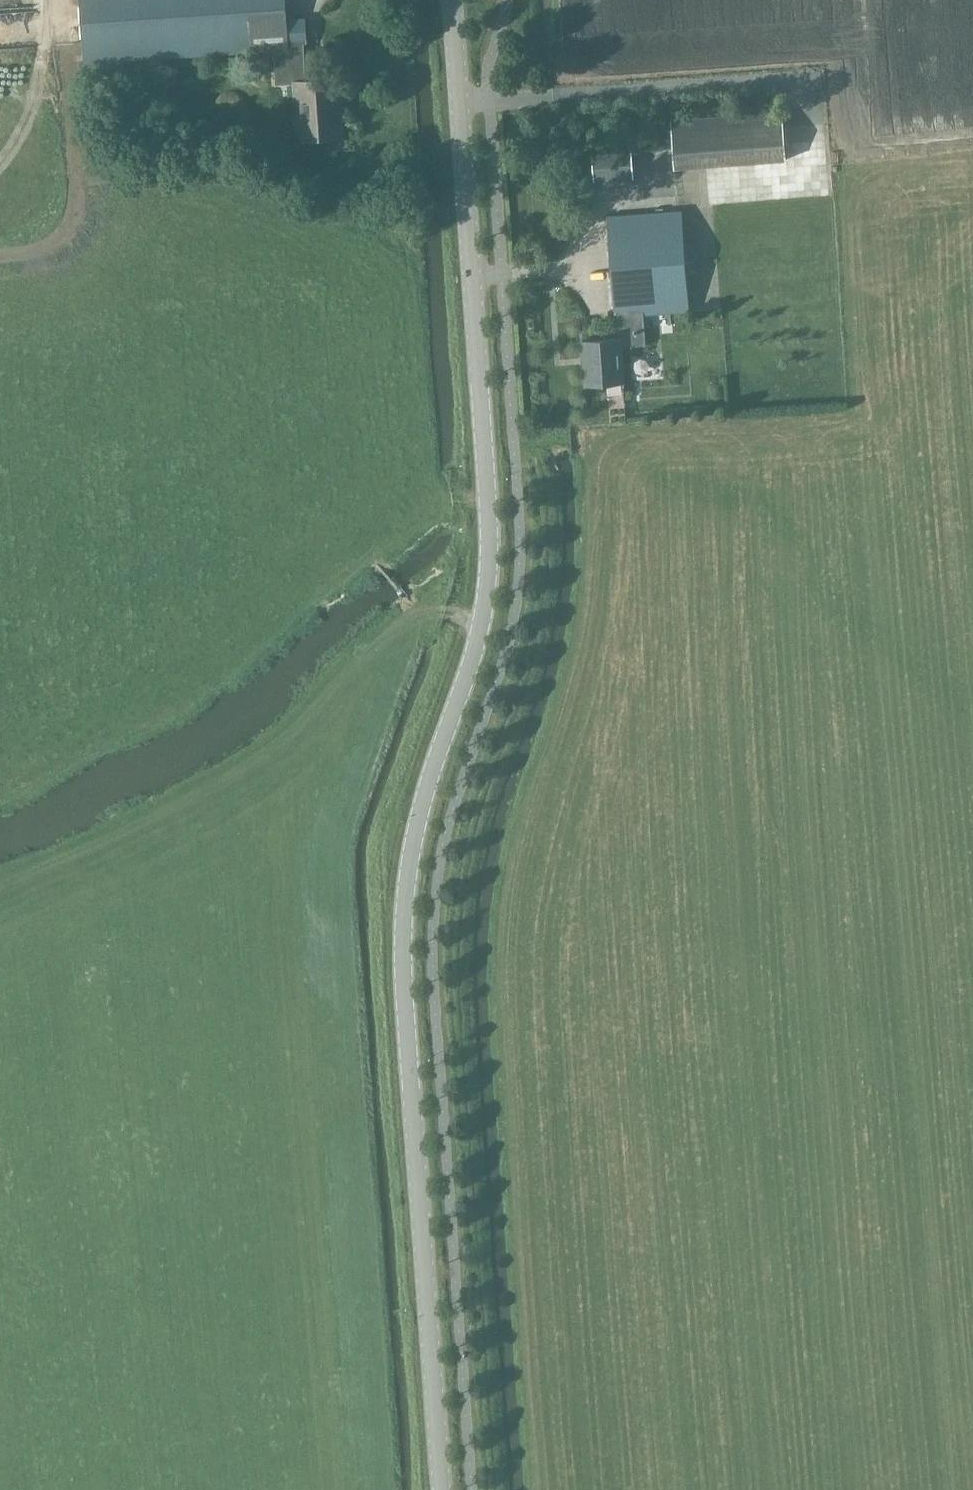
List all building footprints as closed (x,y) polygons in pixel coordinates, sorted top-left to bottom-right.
[(13,29),(37,29),(38,0),(14,0),(13,29)] [(342,132),(340,110),(336,111),(334,78),(306,80),(303,42),(307,42),(305,18),(287,19),(286,0),(81,0),(84,60),(275,49),(277,83),(295,82),(297,103),(301,103),(303,134),(342,132)] [(674,168),(787,160),(783,113),(671,121),(674,168)] [(631,152),(590,156),(593,180),(633,176),(631,152)] [(620,338),(582,341),(585,385),(624,382),(621,347),(646,345),(643,314),(689,311),(682,211),(608,216),(615,316),(618,316),(620,338)]
